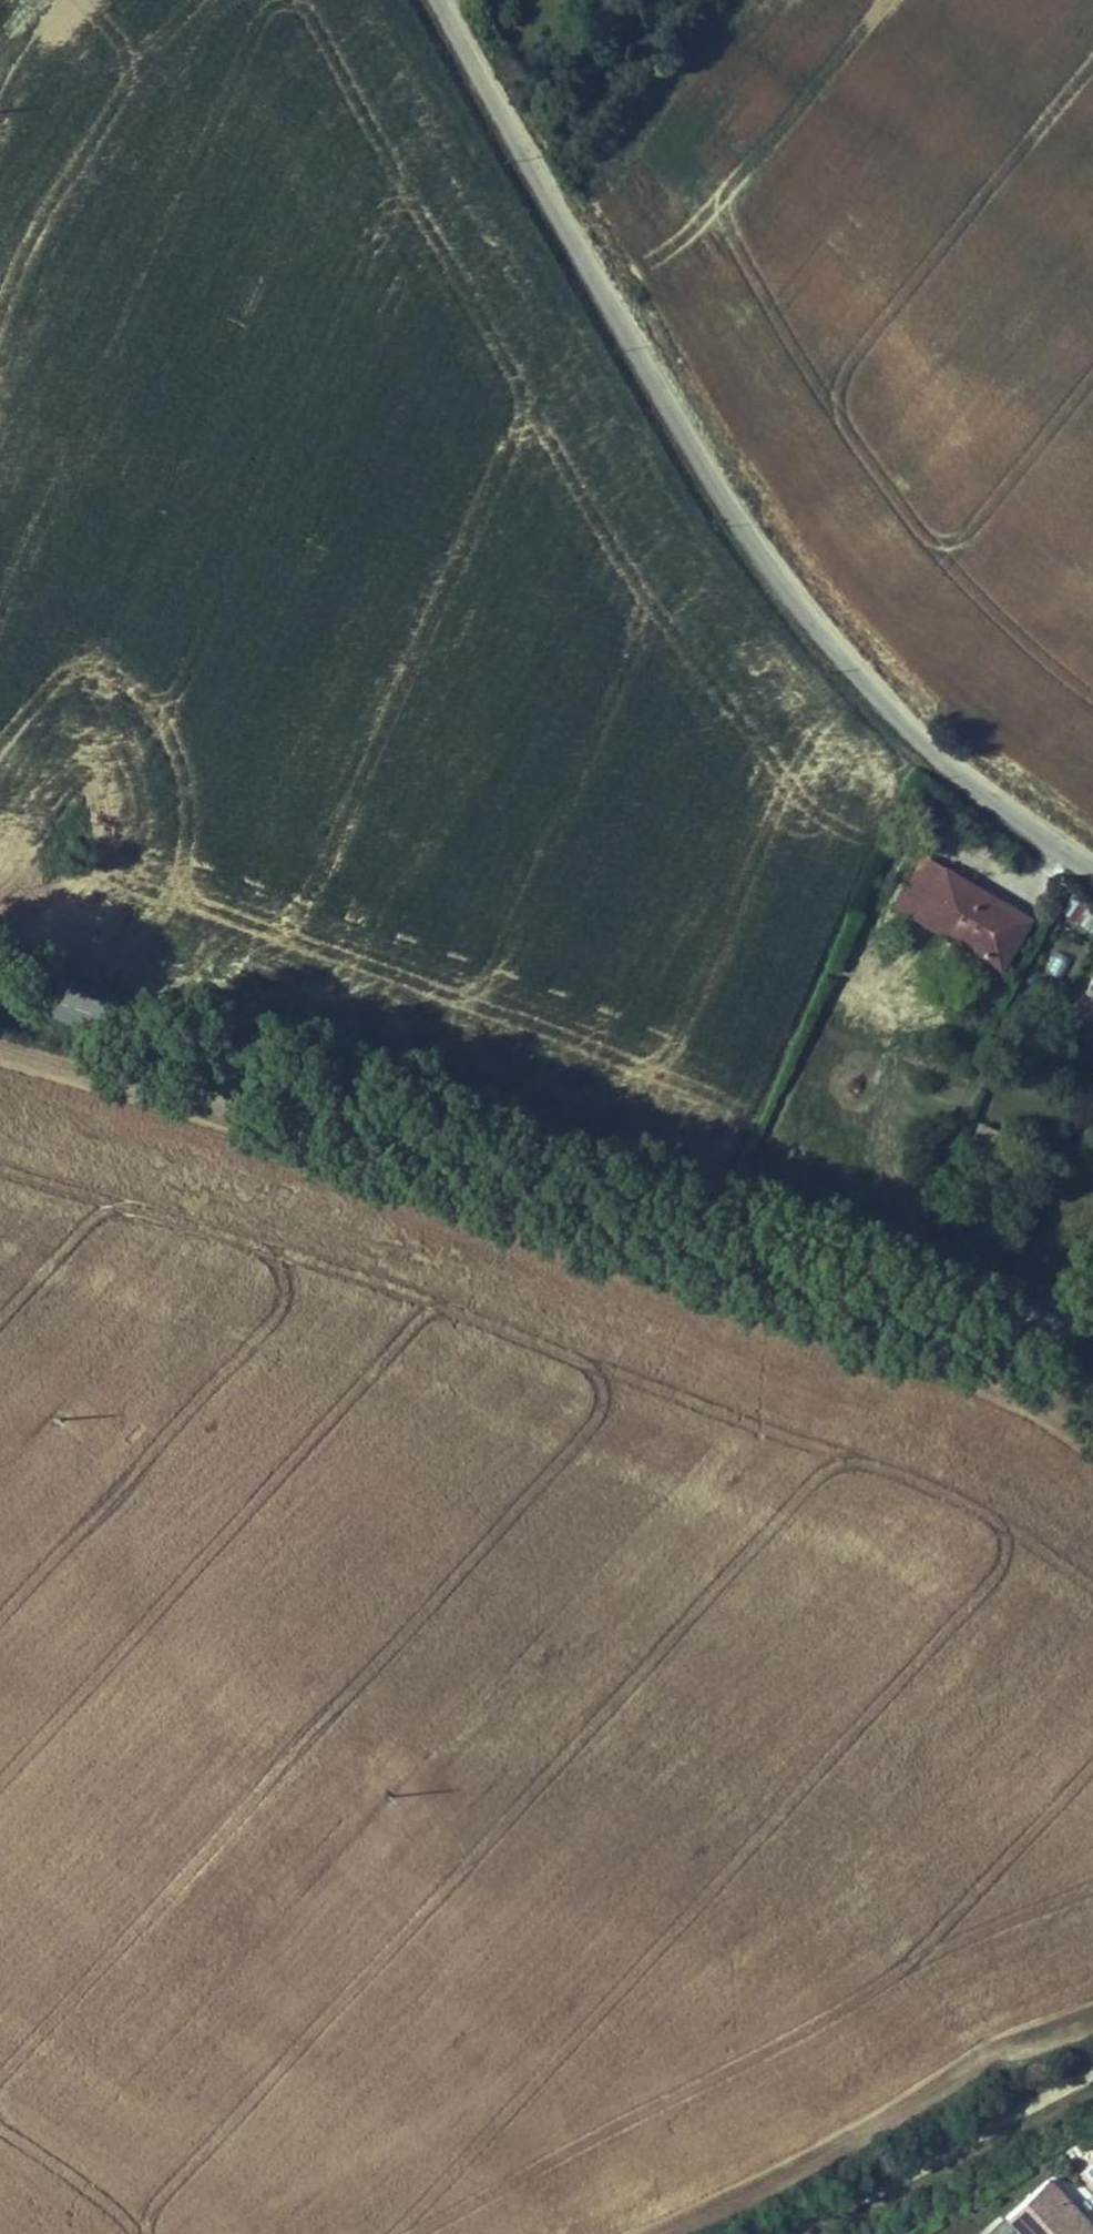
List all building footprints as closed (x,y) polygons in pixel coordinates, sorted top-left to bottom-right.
[(1006,946),(1033,898),(926,834),(896,881),(1006,946)] [(1092,1006),(1092,966),(1078,997),(1092,1006)] [(994,1147),(999,1126),(975,1121),(971,1142),(994,1147)] [(1047,2173),(1003,2212),(1022,2233),(1092,2233),(1092,2224),(1047,2173)]
